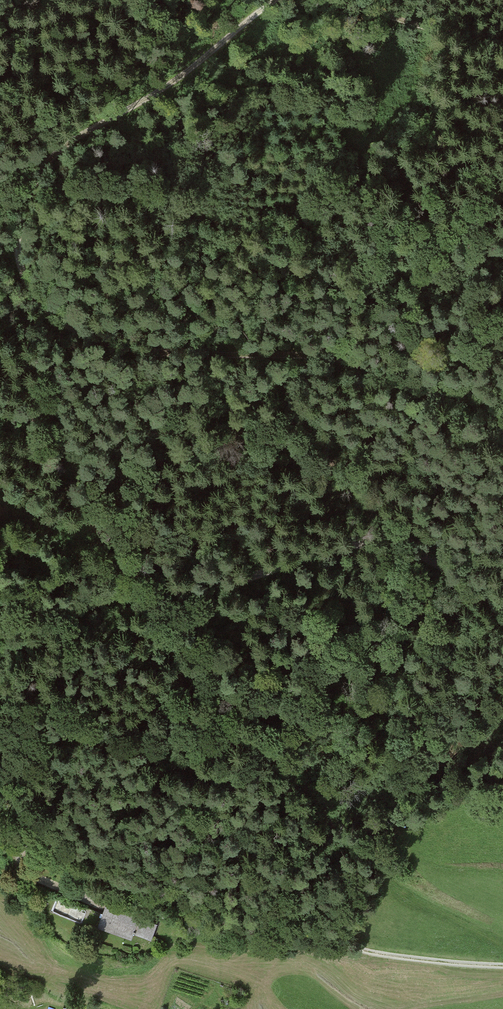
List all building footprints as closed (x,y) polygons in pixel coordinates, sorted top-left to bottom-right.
[(106,905),(100,924),(146,938),(151,918),(106,905)]
